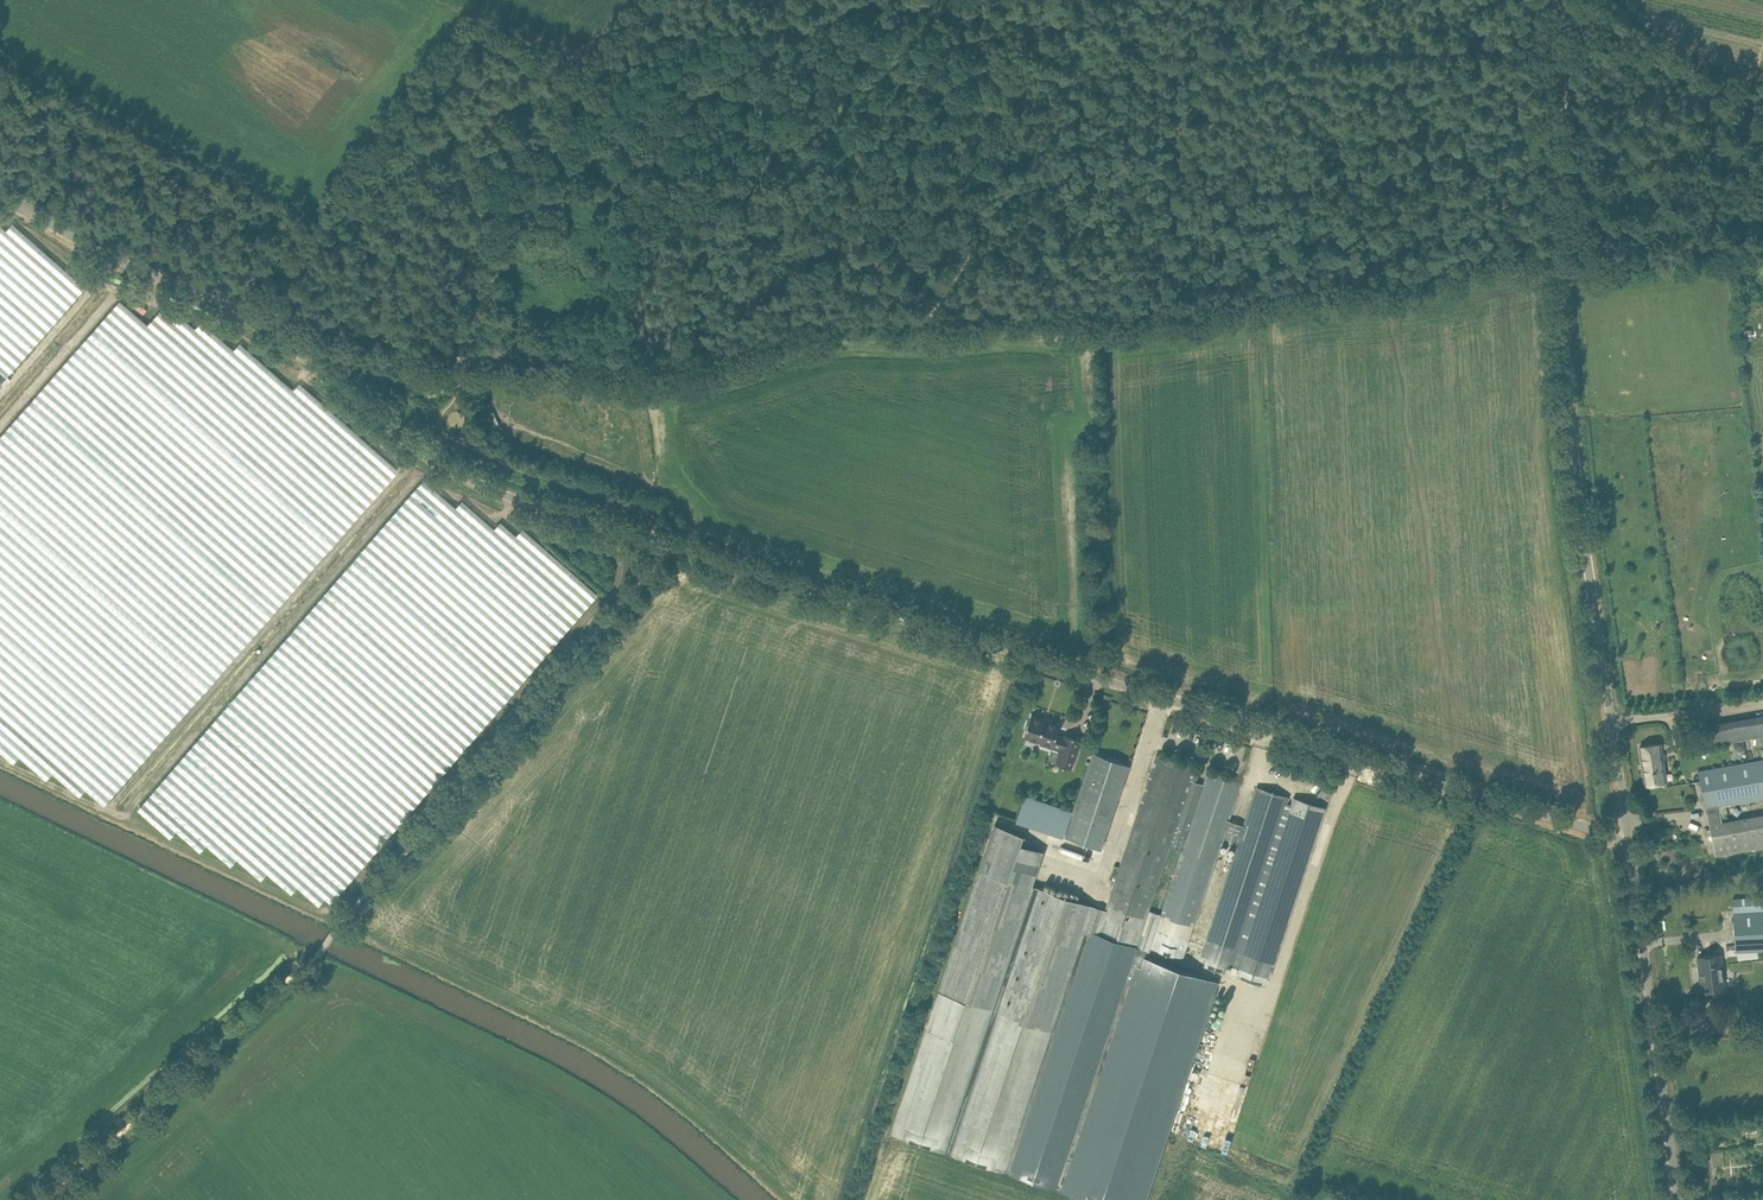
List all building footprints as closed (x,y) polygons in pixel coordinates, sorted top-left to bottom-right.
[(409,548),(418,557),(467,557),(467,549),(459,549),(468,541),(457,541),(457,536),(464,536),(464,528),(422,484),(414,492),(432,511),(432,515),(436,520),(433,523),(442,523),(433,531),(436,534),(434,536),(424,536),(424,543),(415,542),(409,548)] [(1024,736),(1041,741),(1040,743),(1051,747),(1052,745),(1060,747),(1055,762),(1071,767),(1080,739),(1065,733),(1064,736),(1056,733),(1060,722),(1048,718),(1048,720),(1031,714),(1029,721),(1027,721),(1025,727),(1026,729),(1024,736)] [(1697,747),(1762,735),(1762,714),(1694,726),(1697,747)] [(1660,743),(1652,744),(1640,746),(1646,785),(1666,782),(1660,743)] [(1128,764),(1094,753),(1066,837),(1100,848),(1128,764)] [(1106,909),(1010,877),(1024,833),(994,823),(938,992),(892,1131),(1009,1170),(1087,932),(1147,951),(1149,952),(1151,947),(1181,957),(1183,957),(1188,941),(1189,937),(1197,939),(1201,925),(1194,923),(1221,842),(1237,847),(1206,941),(1201,956),(1206,957),(1204,965),(1225,972),(1227,964),(1233,966),(1238,952),(1242,953),(1238,966),(1240,967),(1237,976),(1263,984),(1266,975),(1321,807),(1293,798),(1291,803),(1288,802),(1289,797),(1257,786),(1256,786),(1243,825),(1240,823),(1229,820),(1241,781),(1209,771),(1208,770),(1204,784),(1196,781),(1198,774),(1200,768),(1157,754),(1120,866),(1114,864),(1111,876),(1116,877),(1106,909)] [(1699,770),(1715,854),(1762,846),(1762,813),(1722,820),(1719,806),(1762,798),(1762,759),(1699,770)] [(1072,809),(1024,793),(1014,820),(1063,835),(1072,809)] [(1731,898),(1735,952),(1752,951),(1753,960),(1762,959),(1762,932),(1761,911),(1762,911),(1762,896),(1731,898)] [(1087,933),(1009,1170),(1067,1189),(1142,966),(1147,951),(1087,933)] [(1721,954),(1710,955),(1698,956),(1702,990),(1725,987),(1721,954)] [(1067,1189),(1100,1199),(1145,1199),(1208,1013),(1215,991),(1142,966),(1067,1189)]
